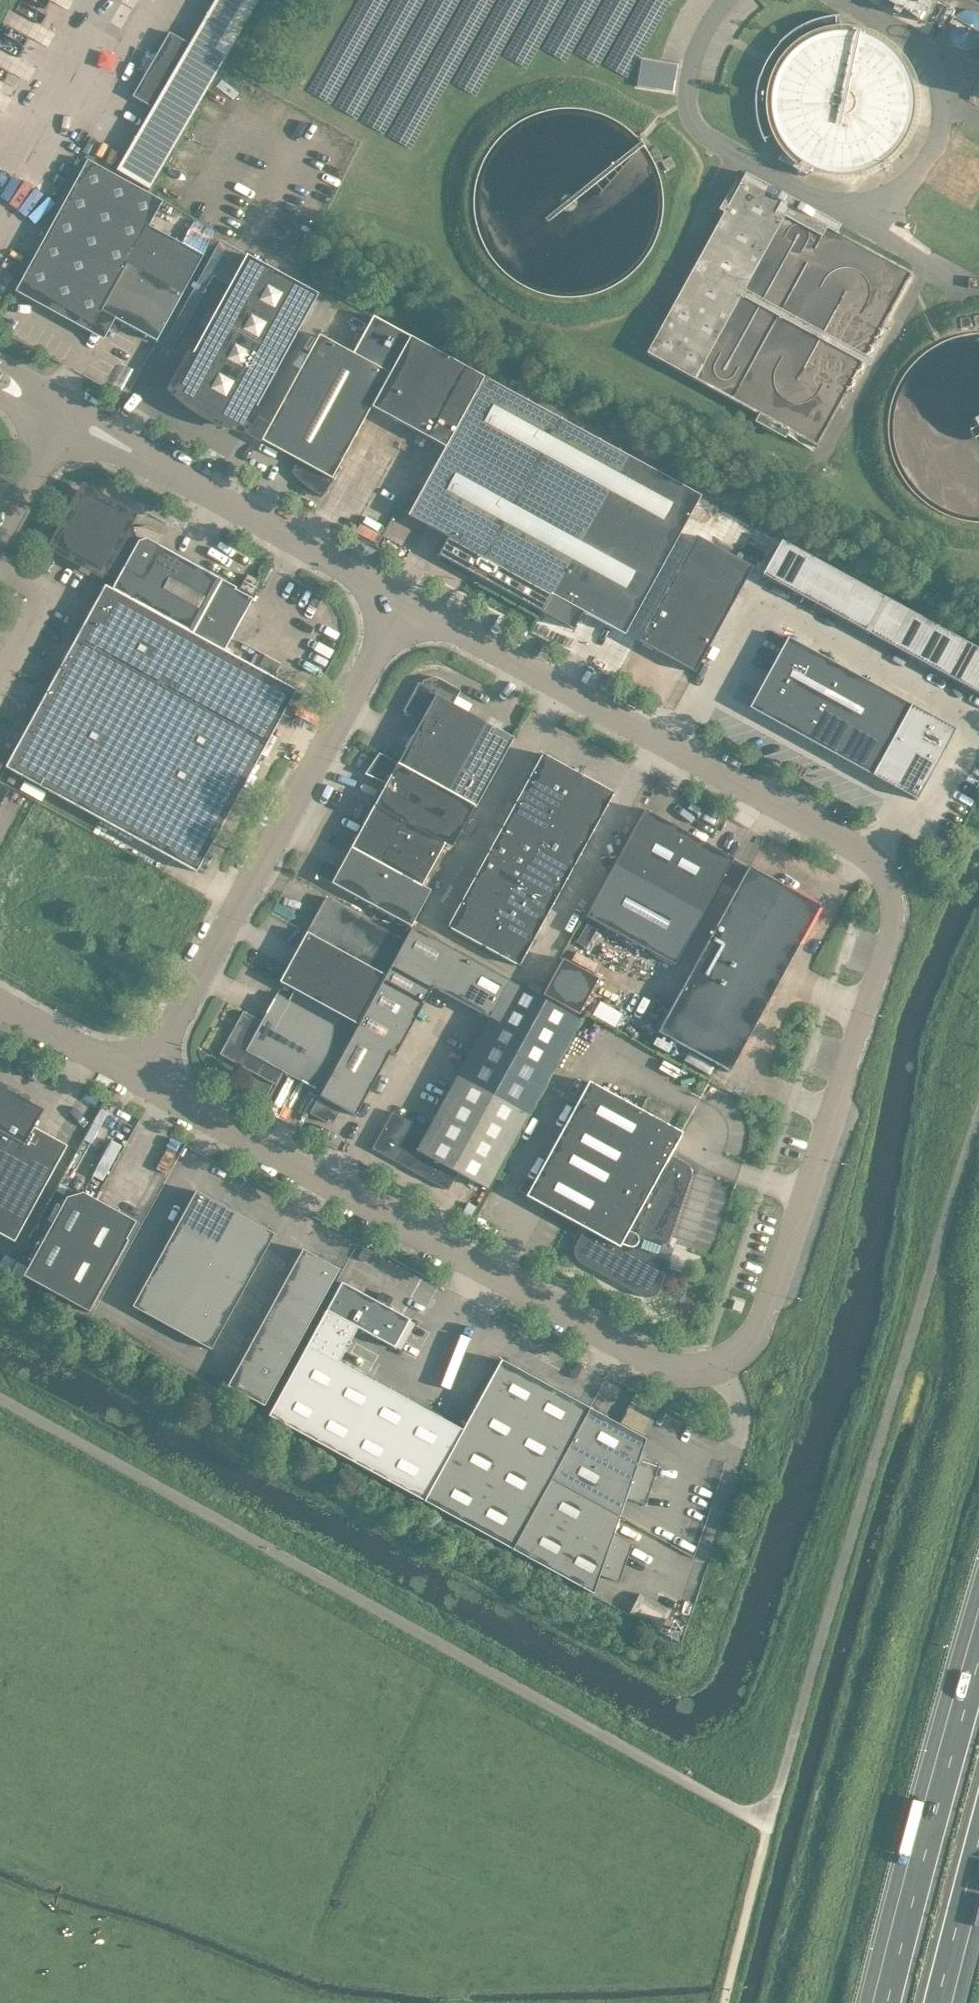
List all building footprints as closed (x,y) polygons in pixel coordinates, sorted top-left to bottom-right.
[(168,29),(131,92),(151,104),(115,168),(147,186),(255,0),(212,0),(188,41),(168,29)] [(893,4),(891,8),(898,12),(900,7),(915,16),(925,0),(886,0),(893,4)] [(977,14),(967,11),(957,14),(949,21),(946,31),(949,41),(956,48),(966,51),(976,49),(978,46),(978,16),(977,14)] [(856,30),(835,29),(834,14),(822,16),(813,19),(802,23),(792,29),(779,40),(770,52),(762,66),(756,86),(754,102),(756,119),(762,137),(776,131),(783,142),(790,151),(800,160),(795,168),(805,174),(810,165),(825,171),(844,172),(858,170),(872,166),(885,158),(896,147),(904,134),(910,122),(912,104),(911,87),(905,69),(897,55),(886,45),(873,36),(856,30)] [(641,57),(636,84),(671,89),(675,62),(641,57)] [(86,158),(18,282),(78,315),(92,323),(100,309),(156,339),(203,253),(148,224),(162,199),(146,190),(86,158)] [(722,212),(645,353),(694,379),(783,217),(820,237),(826,226),(835,231),(839,224),(744,172),(726,205),(721,202),(717,209),(722,212)] [(172,388),(181,396),(190,403),(200,410),(210,415),(221,420),(232,424),(244,427),(316,289),(243,252),(172,388)] [(321,494),(321,495),(330,479),(341,459),(409,335),(372,314),(352,351),(318,333),(261,438),(297,458),(291,470),(298,477),(305,483),(313,489),(321,494)] [(409,335),(371,405),(445,445),(483,375),(409,335)] [(124,362),(112,385),(121,390),(134,367),(124,362)] [(700,494),(496,382),(483,375),(407,514),(461,543),(451,561),(592,638),(601,620),(624,632),(700,494)] [(105,583),(222,647),(251,597),(236,588),(234,587),(235,586),(146,537),(137,539),(135,538),(129,514),(83,489),(49,552),(105,583)] [(751,566),(694,535),(636,641),(693,673),(751,566)] [(761,573),(978,693),(978,648),(780,538),(761,573)] [(239,586),(252,592),(259,579),(247,573),(239,586)] [(222,647),(105,583),(5,765),(196,870),(295,688),(222,648),(222,647)] [(759,689),(750,705),(916,798),(955,727),(787,635),(758,688),(759,689)] [(474,804),(475,805),(513,736),(452,702),(459,688),(436,675),(418,681),(402,709),(410,713),(414,728),(396,761),(474,804)] [(474,804),(396,761),(379,752),(368,771),(386,780),(373,803),(444,842),(451,846),(474,804)] [(542,752),(534,765),(528,777),(563,797),(570,784),(577,771),(542,752)] [(577,771),(570,784),(563,797),(599,816),(613,791),(577,771)] [(528,777),(521,789),(514,802),(550,821),(556,809),(563,797),(528,777)] [(8,788),(0,783),(0,802),(8,788)] [(563,797),(556,809),(550,821),(585,841),(599,816),(563,797)] [(514,802),(507,814),(501,826),(536,846),(543,834),(550,821),(514,802)] [(373,803),(362,824),(432,863),(444,842),(373,803)] [(643,807),(614,861),(703,909),(733,856),(643,807)] [(550,821),(543,834),(536,846),(572,866),(585,841),(550,821)] [(421,884),(430,868),(432,863),(362,824),(350,845),(421,884)] [(501,826),(494,838),(487,851),(523,870),(529,858),(536,846),(501,826)] [(421,884),(350,845),(339,866),(323,858),(315,872),(410,924),(429,888),(421,884)] [(536,846),(529,858),(523,870),(558,890),(572,866),(536,846)] [(487,851),(480,863),(473,875),(509,895),(516,883),(523,870),(487,851)] [(703,909),(614,861),(585,914),(674,963),(703,909)] [(657,1030),(729,1069),(815,912),(812,899),(748,864),(657,1030)] [(523,870),(516,883),(509,895),(545,915),(558,890),(523,870)] [(473,875),(467,887),(460,900),(496,919),(502,907),(509,895),(473,875)] [(325,895),(306,930),(383,973),(402,938),(325,895)] [(509,895),(502,907),(496,919),(531,939),(545,915),(509,895)] [(460,900),(453,912),(446,925),(482,944),(489,932),(496,919),(460,900)] [(496,919),(489,932),(482,944),(518,964),(531,939),(496,919)] [(488,1016),(427,1129),(392,1109),(371,1146),(447,1188),(457,1171),(486,1186),(579,1018),(411,925),(309,1111),(326,1121),(333,1109),(337,1111),(340,1105),(355,1113),(389,1050),(394,1053),(432,985),(488,1016)] [(292,955),(370,998),(383,973),(306,930),(292,955)] [(279,979),(357,1022),(370,998),(292,955),(279,979)] [(542,993),(578,1013),(597,977),(562,957),(542,993)] [(219,1052),(275,1083),(283,1069),(319,1089),(350,1032),(276,991),(261,1019),(242,1009),(234,1025),(238,1027),(234,1034),(230,1032),(219,1052)] [(690,1175),(690,1173),(690,1172),(690,1170),(689,1168),(688,1166),(688,1165),(686,1163),(684,1161),(669,1153),(681,1131),(588,1080),(525,1194),(584,1226),(574,1244),(573,1246),(573,1247),(573,1249),(573,1251),(573,1252),(574,1254),(575,1256),(575,1257),(576,1257),(577,1259),(578,1260),(580,1261),(641,1294),(644,1295),(645,1295),(646,1296),(648,1295),(650,1295),(652,1295),(654,1294),(655,1292),(656,1292),(658,1290),(658,1289),(667,1264),(667,1262),(667,1261),(667,1260),(666,1259),(665,1258),(665,1257),(662,1256),(663,1254),(670,1256),(672,1249),(659,1244),(660,1242),(661,1242),(662,1242),(664,1242),(665,1241),(666,1241),(667,1240),(668,1238),(690,1176),(690,1175)] [(0,1085),(0,1233),(13,1240),(66,1144),(33,1125),(42,1108),(0,1085)] [(129,1300),(207,1344),(272,1230),(194,1186),(129,1300)] [(20,1274),(86,1310),(125,1238),(123,1237),(133,1219),(79,1190),(63,1195),(20,1274)] [(300,1246),(223,1381),(259,1401),(336,1267),(300,1246)] [(325,1308),(326,1308),(357,1325),(396,1347),(411,1319),(341,1280),(325,1308)] [(588,1406),(500,1358),(462,1427),(338,1360),(357,1325),(326,1308),(268,1413),(423,1499),(510,1547),(530,1512),(550,1475),(569,1441),(588,1406)] [(624,1426),(588,1406),(569,1441),(605,1461),(624,1426)] [(645,1437),(624,1426),(605,1461),(569,1441),(550,1475),(619,1513),(625,1496),(644,1503),(658,1462),(638,1455),(645,1437)] [(550,1475),(530,1512),(624,1563),(631,1543),(612,1532),(619,1513),(550,1475)] [(530,1512),(510,1547),(592,1591),(598,1573),(618,1580),(624,1563),(530,1512)] [(639,1592),(628,1611),(659,1627),(669,1608),(639,1592)]
